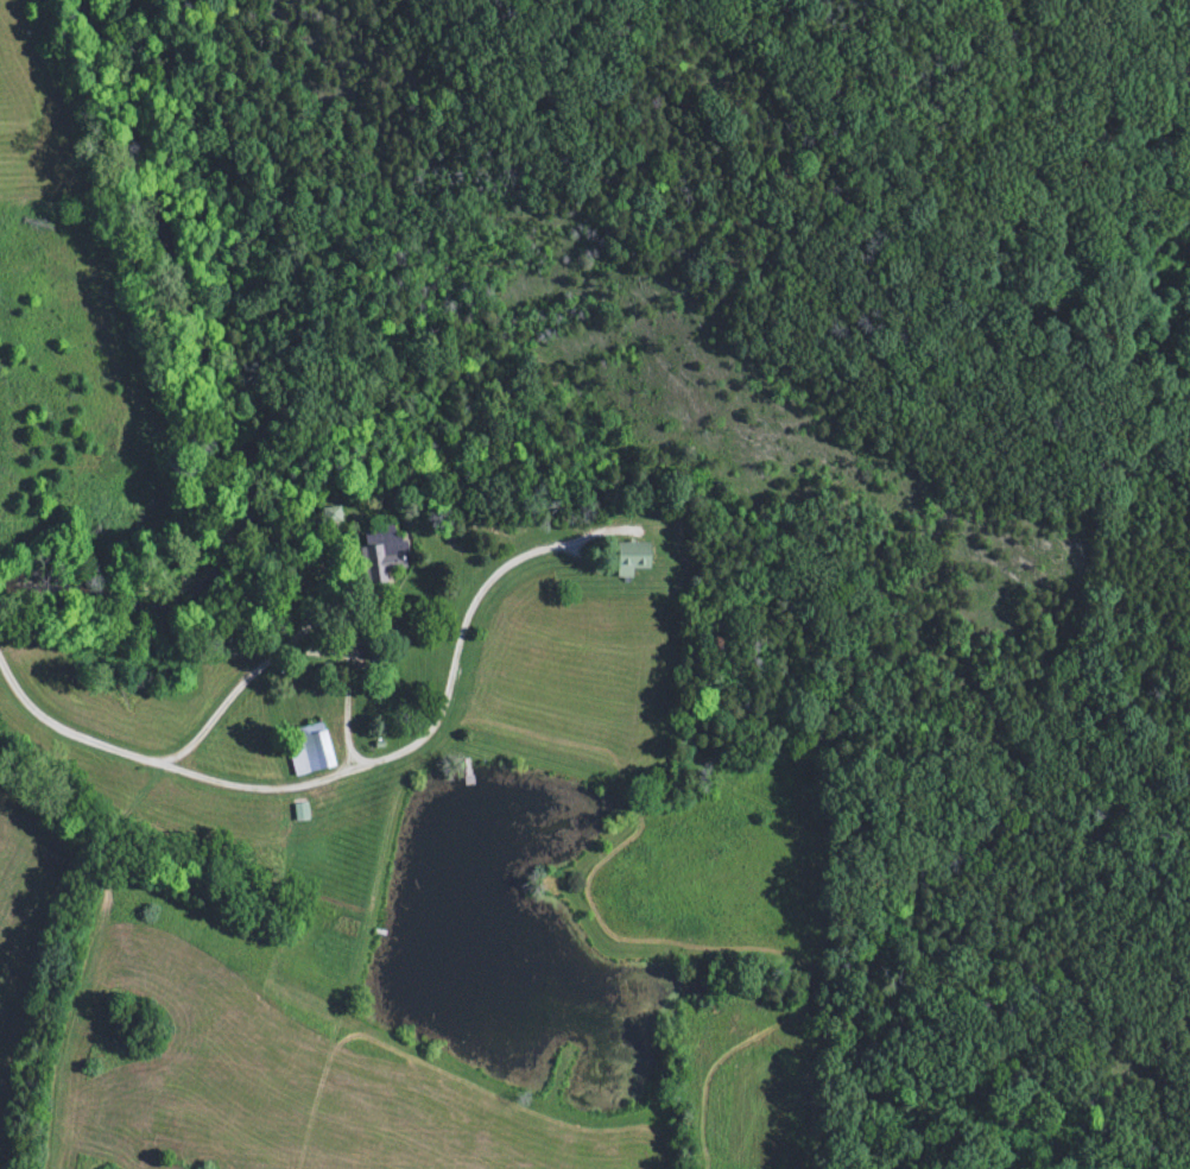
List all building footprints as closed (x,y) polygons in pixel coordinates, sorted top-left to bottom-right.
[(321,524),(338,524),(338,509),(321,509),(321,524)] [(364,587),(386,585),(385,572),(404,570),(401,536),(394,536),(393,522),(381,523),(382,530),(362,532),(363,548),(359,548),(364,587)] [(632,579),(632,570),(649,570),(649,545),(616,545),(616,579),(632,579)] [(323,724),(284,733),(294,777),(333,768),(323,724)]
